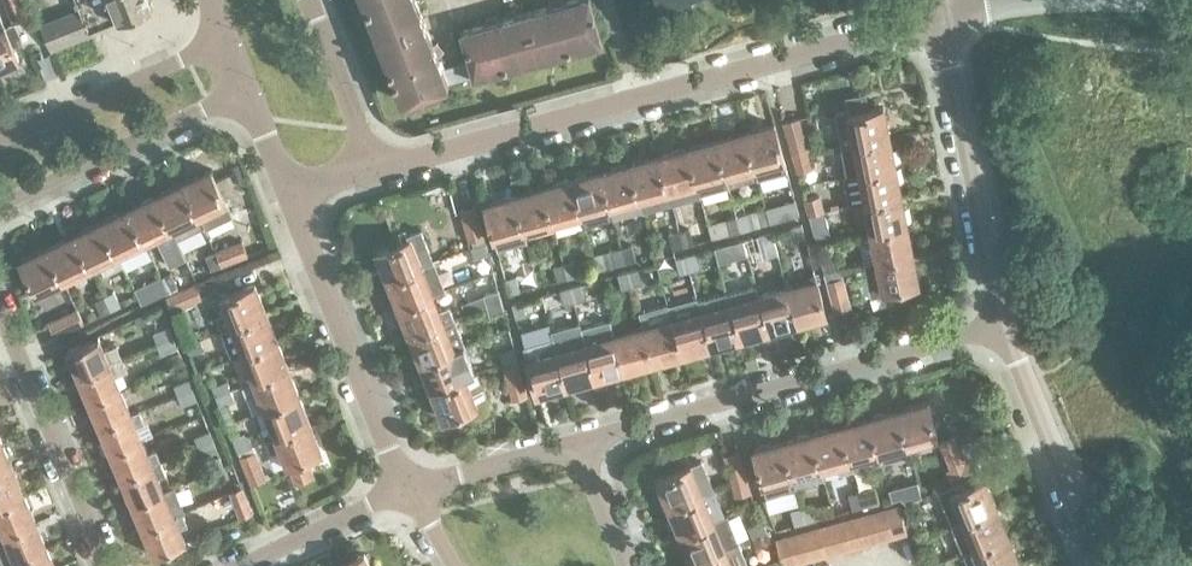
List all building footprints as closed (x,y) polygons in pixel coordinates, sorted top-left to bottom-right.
[(22,0),(5,0),(14,22),(28,16),(22,0)] [(80,6),(89,28),(118,17),(153,3),(152,0),(78,0),(80,6)] [(403,101),(450,83),(449,81),(473,75),(469,59),(443,66),(439,54),(444,50),(438,41),(434,43),(418,0),(364,0),(403,101)] [(488,21),(460,28),(469,59),(473,75),(473,77),(602,42),(591,0),(566,0),(562,1),(562,0),(550,0),(551,4),(498,18),(497,14),(487,17),(488,21)] [(640,0),(622,0),(632,27),(648,21),(640,0)] [(67,12),(78,39),(91,34),(89,28),(80,6),(67,12)] [(54,17),(65,45),(78,39),(67,12),(54,17)] [(20,60),(0,14),(0,69),(20,60)] [(52,50),(65,45),(54,17),(41,22),(52,50)] [(843,144),(890,135),(884,104),(850,111),(850,108),(836,111),(843,144)] [(792,151),(807,147),(799,117),(784,121),(792,151)] [(757,178),(787,170),(775,123),(744,131),(754,167),(757,178)] [(744,131),(716,139),(725,175),(754,167),(744,131)] [(849,173),(860,171),(896,164),(890,135),(843,144),(849,173)] [(728,185),(725,175),(716,139),(687,147),(697,183),(700,193),(728,185)] [(697,183),(687,147),(658,155),(668,190),(669,190),(697,183)] [(796,166),(812,162),(809,151),(793,155),(796,166)] [(668,190),(658,155),(630,163),(639,198),(657,193),(659,204),(672,200),(669,190),(668,190)] [(642,209),(639,198),(630,163),(601,171),(611,206),(614,217),(642,209)] [(866,200),(902,194),(896,164),(860,171),(866,200)] [(183,182),(204,226),(232,212),(211,168),(183,182)] [(611,206),(601,171),(572,179),(582,214),(611,206)] [(572,179),(543,186),(553,222),(582,214),(572,179)] [(177,239),(204,226),(183,182),(156,194),(172,228),(177,239)] [(553,222),(543,186),(515,194),(524,230),(553,222)] [(145,241),(172,228),(156,194),(129,207),(145,241)] [(512,245),(509,234),(524,230),(515,194),(485,203),(494,238),(495,238),(498,249),(512,245)] [(871,230),(907,223),(902,194),(866,200),(871,230)] [(788,217),(800,214),(796,198),(784,201),(788,217)] [(809,213),(824,209),(822,199),(806,203),(809,213)] [(469,240),(484,236),(475,204),(460,208),(469,240)] [(118,253),(145,241),(129,207),(102,220),(118,253)] [(816,242),(832,237),(824,209),(809,213),(816,242)] [(736,214),(741,230),(752,227),(747,211),(736,214)] [(712,238),(731,233),(741,230),(736,214),(708,222),(712,238)] [(123,263),(118,253),(102,220),(75,233),(91,266),(97,263),(102,273),(123,263)] [(806,238),(802,222),(791,225),(795,241),(806,238)] [(872,260),(913,252),(907,223),(871,230),(877,259),(872,260)] [(679,230),(683,245),(694,242),(690,227),(679,230)] [(408,235),(409,238),(377,251),(388,280),(422,266),(434,261),(421,230),(408,235)] [(673,248),(683,245),(679,230),(669,233),(673,248)] [(743,238),(747,254),(762,250),(764,257),(778,253),(772,231),(743,238)] [(65,279),(91,266),(75,233),(49,245),(65,279)] [(737,257),(747,254),(743,238),(733,241),(737,257)] [(215,250),(222,264),(249,254),(243,239),(215,250)] [(489,252),(486,241),(470,245),(474,256),(489,252)] [(621,246),(626,261),(636,258),(632,243),(621,246)] [(37,292),(65,279),(49,245),(21,259),(37,292)] [(615,264),(626,261),(621,246),(611,249),(615,264)] [(211,269),(222,264),(215,250),(205,254),(211,269)] [(685,254),(690,270),(700,267),(696,251),(685,254)] [(872,260),(865,261),(872,295),(884,292),(884,289),(919,283),(913,252),(872,260)] [(679,273),(690,270),(685,254),(675,256),(679,273)] [(824,271),(840,267),(837,256),(821,260),(824,271)] [(564,261),(568,277),(579,274),(574,258),(564,261)] [(557,280),(568,277),(564,261),(553,264),(557,280)] [(433,294),(422,266),(388,280),(399,307),(433,294)] [(628,270),(632,285),(643,282),(639,266),(628,270)] [(851,307),(842,275),(843,275),(841,267),(840,267),(824,271),(826,280),(827,279),(836,311),(851,307)] [(161,275),(168,289),(178,284),(171,270),(161,275)] [(531,270),(505,278),(509,293),(536,285),(531,270)] [(622,288),(632,285),(628,270),(617,272),(622,288)] [(806,282),(787,287),(797,322),(827,314),(815,273),(805,276),(806,282)] [(158,294),(168,289),(161,275),(151,280),(158,294)] [(166,294),(173,310),(203,298),(196,281),(166,294)] [(570,285),(575,301),(585,298),(581,282),(570,285)] [(221,329),(266,312),(255,283),(220,296),(227,312),(216,316),(221,329)] [(564,304),(575,301),(570,285),(560,288),(564,304)] [(768,330),(758,295),(755,285),(727,293),(730,303),(739,338),(768,330)] [(787,287),(758,295),(768,330),(797,322),(787,287)] [(487,305),(502,301),(499,289),(484,293),(462,302),(466,312),(486,303),(487,305)] [(105,294),(112,308),(121,304),(114,290),(105,294)] [(101,313),(112,308),(105,294),(94,299),(101,313)] [(439,309),(433,294),(399,307),(410,335),(444,321),(454,317),(449,305),(439,309)] [(713,307),(710,295),(697,298),(710,346),(739,338),(730,303),(713,307)] [(511,302),(516,317),(527,314),(523,298),(511,302)] [(682,354),(710,346),(697,298),(685,301),(689,314),(672,319),(682,354)] [(489,313),(504,309),(502,301),(487,305),(489,313)] [(85,321),(78,307),(48,321),(55,335),(85,321)] [(266,312),(221,329),(232,357),(243,353),(277,339),(266,312)] [(421,362),(468,344),(468,343),(465,344),(454,317),(444,321),(410,335),(421,362)] [(672,319),(643,326),(653,362),(682,354),(672,319)] [(157,342),(173,335),(169,326),(153,332),(157,342)] [(643,326),(615,334),(624,369),(653,362),(643,326)] [(567,385),(596,377),(586,342),(582,328),(553,336),(553,337),(557,350),(567,385)] [(624,369),(615,334),(586,342),(596,377),(624,369)] [(173,335),(157,342),(162,354),(178,347),(173,335)] [(78,375),(122,356),(116,343),(103,348),(97,336),(67,349),(78,375)] [(204,347),(200,337),(185,343),(189,353),(204,347)] [(537,393),(567,385),(557,350),(553,337),(537,342),(541,354),(527,358),(537,393)] [(243,385),(254,380),(288,367),(277,339),(243,353),(249,367),(238,371),(243,385)] [(468,344),(421,362),(432,390),(466,376),(467,377),(478,372),(475,356),(468,344)] [(502,362),(503,362),(517,358),(514,347),(499,351),(502,362)] [(122,356),(78,375),(89,400),(120,388),(114,374),(128,368),(122,356)] [(512,399),(528,395),(519,363),(517,358),(503,362),(504,367),(512,399)] [(299,394),(288,367),(254,380),(265,408),(299,394)] [(467,377),(466,376),(432,390),(444,419),(466,410),(470,415),(476,417),(482,416),(487,413),(490,407),(490,401),(478,372),(467,377)] [(178,394),(194,387),(190,377),(173,383),(178,394)] [(216,395),(231,390),(227,379),(212,385),(216,395)] [(194,387),(178,394),(182,405),(198,398),(194,387)] [(120,388),(89,400),(100,426),(131,413),(130,412),(120,388)] [(231,390),(216,395),(220,405),(235,399),(231,390)] [(266,440),(310,422),(299,394),(265,408),(271,422),(261,426),(266,440)] [(928,401),(898,409),(908,444),(938,436),(928,401)] [(111,451),(141,438),(150,434),(139,408),(130,412),(131,413),(100,426),(111,451)] [(908,444),(898,409),(870,416),(879,451),(908,444)] [(879,451),(870,416),(841,424),(850,459),(879,451)] [(310,422),(266,440),(270,451),(281,447),(288,465),(294,480),(314,472),(308,457),(322,451),(310,422)] [(853,469),(850,459),(841,424),(813,432),(822,466),(838,462),(840,472),(853,469)] [(198,446),(215,440),(211,429),(194,435),(198,446)] [(240,454),(255,449),(249,434),(243,432),(232,436),(238,450),(239,450),(240,454)] [(822,466),(813,432),(784,439),(793,474),(822,466)] [(965,461),(954,434),(939,440),(950,467),(965,461)] [(147,452),(141,438),(111,451),(122,476),(152,463),(153,465),(162,461),(156,448),(147,452)] [(793,474),(784,439),(754,447),(763,481),(763,482),(793,474)] [(215,440),(198,446),(202,457),(219,451),(215,440)] [(3,444),(0,446),(0,476),(14,470),(3,444)] [(255,449),(240,454),(239,455),(250,484),(267,478),(256,449),(255,449)] [(733,485),(748,480),(740,450),(725,454),(733,485)] [(965,461),(950,467),(946,468),(952,483),(983,471),(977,457),(965,461)] [(152,463),(122,476),(133,502),(163,489),(153,465),(152,463)] [(671,506),(703,493),(691,464),(659,477),(671,506)] [(0,476),(0,506),(25,495),(14,470),(0,476)] [(953,524),(998,506),(987,477),(953,491),(941,495),(953,524)] [(748,480),(733,485),(736,495),(751,491),(748,480)] [(922,496),(918,480),(907,484),(911,499),(922,496)] [(763,482),(763,481),(757,483),(763,497),(768,495),(763,482)] [(859,490),(863,505),(880,501),(875,485),(859,490)] [(252,513),(242,486),(231,490),(241,517),(252,513)] [(174,514),(163,489),(133,502),(143,527),(174,514)] [(852,508),(863,505),(859,490),(848,493),(852,508)] [(714,520),(703,493),(671,506),(682,533),(714,520)] [(36,520),(25,495),(0,506),(0,520),(2,524),(0,524),(0,536),(36,520)] [(802,505),(806,521),(816,518),(812,503),(802,505)] [(884,508),(892,536),(907,532),(900,504),(884,508)] [(794,524),(806,521),(802,505),(790,508),(794,524)] [(964,551),(976,547),(1010,533),(998,506),(953,524),(964,551)] [(876,541),(892,536),(884,508),(869,512),(876,541)] [(155,554),(185,541),(179,527),(188,523),(183,510),(174,514),(143,527),(155,554)] [(853,516),(861,545),(876,541),(869,512),(853,516)] [(845,549),(861,545),(853,516),(838,521),(845,549)] [(0,536),(0,541),(3,548),(11,545),(17,558),(47,546),(36,520),(0,536)] [(714,520),(682,533),(693,561),(725,548),(714,520)] [(753,537),(768,530),(763,520),(748,526),(753,537)] [(822,525),(830,554),(845,549),(838,521),(822,525)] [(814,558),(830,554),(822,525),(807,529),(814,558)] [(791,533),(799,562),(814,558),(807,529),(791,533)] [(768,530),(753,537),(756,546),(771,540),(768,530)] [(799,562),(791,533),(776,537),(783,565),(784,565),(799,562)] [(976,547),(983,565),(1006,565),(1021,560),(1010,533),(976,547)] [(17,558),(20,565),(56,565),(47,546),(17,558)] [(725,548),(693,561),(695,565),(733,565),(725,548)] [(940,561),(936,552),(922,558),(925,565),(928,565),(940,561)] [(364,553),(341,565),(376,565),(374,563),(371,565),(364,553)] [(777,557),(764,564),(765,565),(781,565),(777,557)]
